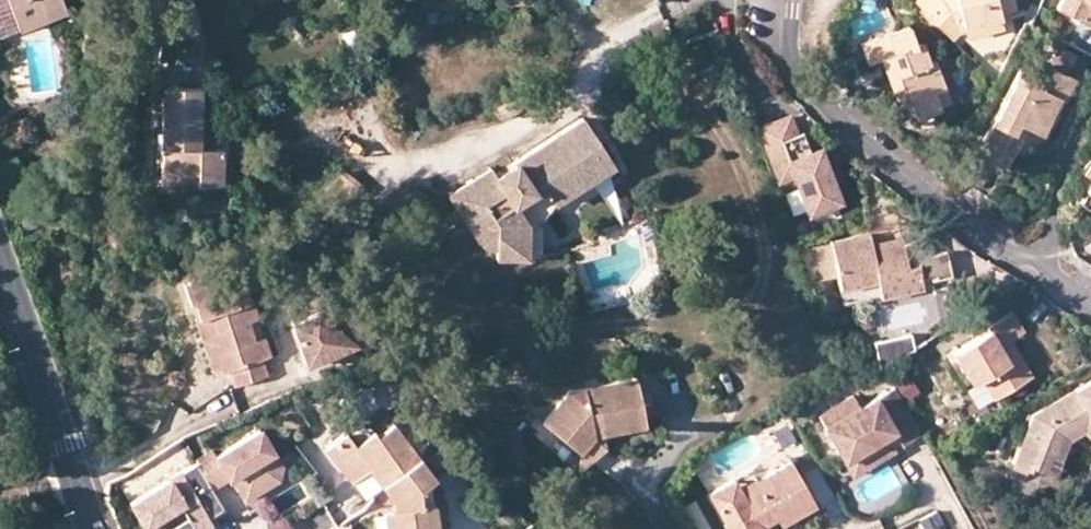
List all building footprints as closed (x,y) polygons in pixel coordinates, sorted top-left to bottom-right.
[(19,30),(62,15),(56,0),(8,0),(19,30)] [(962,25),(977,21),(978,24),(1000,17),(999,13),(1014,9),(1012,0),(914,0),(913,1),(952,40),(957,33),(963,32),(962,25)] [(1056,9),(1079,21),(1088,5),(1090,6),(1090,0),(1061,0),(1056,9)] [(1088,5),(1079,21),(1087,26),(1090,18),(1090,6),(1088,5)] [(1003,30),(1000,17),(978,24),(977,21),(962,25),(963,32),(965,39),(1003,30)] [(76,31),(78,21),(69,20),(67,30),(76,31)] [(916,118),(941,107),(936,93),(944,89),(935,61),(929,63),(920,42),(914,44),(907,25),(859,43),(868,64),(881,59),(892,55),(898,74),(887,77),(897,107),(910,102),(916,118)] [(1053,44),(1045,61),(1067,72),(1075,56),(1053,44)] [(887,77),(898,74),(892,55),(881,59),(887,77)] [(1022,138),(1013,133),(1018,124),(1026,129),(1040,135),(1059,98),(1064,100),(1075,79),(1045,64),(1038,78),(1019,70),(977,155),(1006,170),(1022,138)] [(199,89),(161,88),(160,174),(195,175),(195,187),(223,188),(221,150),(200,150),(191,150),(191,142),(200,141),(199,89)] [(941,107),(950,104),(944,89),(936,93),(941,107)] [(1064,100),(1059,98),(1040,135),(1046,138),(1064,100)] [(786,115),(751,127),(770,179),(791,171),(805,208),(837,197),(823,157),(820,158),(816,146),(807,150),(800,130),(792,132),(786,115)] [(487,172),(447,195),(477,241),(485,245),(495,250),(495,258),(541,258),(540,222),(510,224),(506,210),(541,188),(552,200),(569,190),(569,191),(610,162),(582,118),(490,177),(487,172)] [(1026,129),(1018,124),(1013,133),(1022,138),(1026,129)] [(200,141),(191,142),(191,150),(200,150),(200,141)] [(569,191),(579,208),(622,181),(610,162),(569,191)] [(160,174),(160,186),(195,187),(195,175),(160,174)] [(552,200),(541,188),(506,210),(510,224),(540,222),(554,203),(552,200)] [(836,266),(840,291),(876,285),(879,298),(920,290),(918,281),(927,279),(928,282),(948,278),(944,253),(926,256),(923,239),(900,244),(869,250),(868,245),(867,234),(831,240),(831,241),(836,266)] [(869,250),(900,244),(899,239),(868,245),(869,250)] [(814,281),(836,266),(831,241),(801,249),(814,281)] [(198,339),(208,336),(220,369),(221,373),(227,371),(232,387),(268,375),(263,359),(271,356),(265,338),(255,341),(248,322),(258,318),(252,301),(248,301),(236,271),(214,279),(213,276),(184,284),(191,305),(194,304),(198,319),(192,321),(198,339)] [(843,305),(879,298),(876,285),(840,291),(843,305)] [(191,305),(187,307),(192,321),(198,319),(194,304),(191,305)] [(364,324),(340,305),(294,324),(310,365),(378,336),(364,324)] [(954,353),(973,384),(983,378),(994,399),(1033,375),(1021,355),(1010,362),(1000,348),(1012,340),(1024,332),(1011,313),(987,328),(989,332),(954,353)] [(877,360),(910,352),(906,334),(873,342),(877,360)] [(210,372),(220,369),(208,336),(198,339),(210,372)] [(1012,340),(1000,348),(1010,362),(1021,355),(1012,340)] [(643,425),(635,380),(568,391),(544,424),(579,453),(585,444),(590,438),(603,435),(643,425)] [(1034,464),(1040,445),(1057,450),(1066,427),(1086,420),(1090,425),(1090,381),(1031,416),(1014,461),(1032,468),(1034,464)] [(915,425),(897,393),(863,412),(853,396),(817,416),(837,450),(856,440),(865,454),(886,441),(880,430),(889,426),(895,436),(915,425)] [(1086,420),(1066,427),(1057,450),(1064,453),(1071,438),(1083,433),(1090,441),(1090,425),(1086,420)] [(367,471),(390,501),(390,512),(383,512),(385,528),(437,528),(434,506),(420,508),(418,491),(435,479),(393,426),(377,437),(373,434),(354,447),(345,435),(325,450),(350,483),(367,471)] [(211,451),(195,463),(212,489),(232,475),(246,496),(275,476),(284,470),(258,432),(217,460),(211,451)] [(590,438),(585,444),(603,441),(603,435),(590,438)] [(856,440),(837,450),(845,465),(865,454),(856,440)] [(1040,445),(1034,464),(1056,472),(1064,453),(1057,450),(1040,445)] [(131,502),(148,528),(168,528),(189,516),(197,528),(198,528),(226,512),(212,489),(195,463),(131,502)] [(741,494),(716,508),(726,528),(761,528),(762,527),(775,520),(779,526),(814,506),(790,463),(756,482),(754,480),(739,489),(741,494)] [(739,489),(733,480),(708,494),(716,508),(741,494),(739,489)] [(922,528),(939,528),(943,527),(937,515),(919,524),(922,528)]
